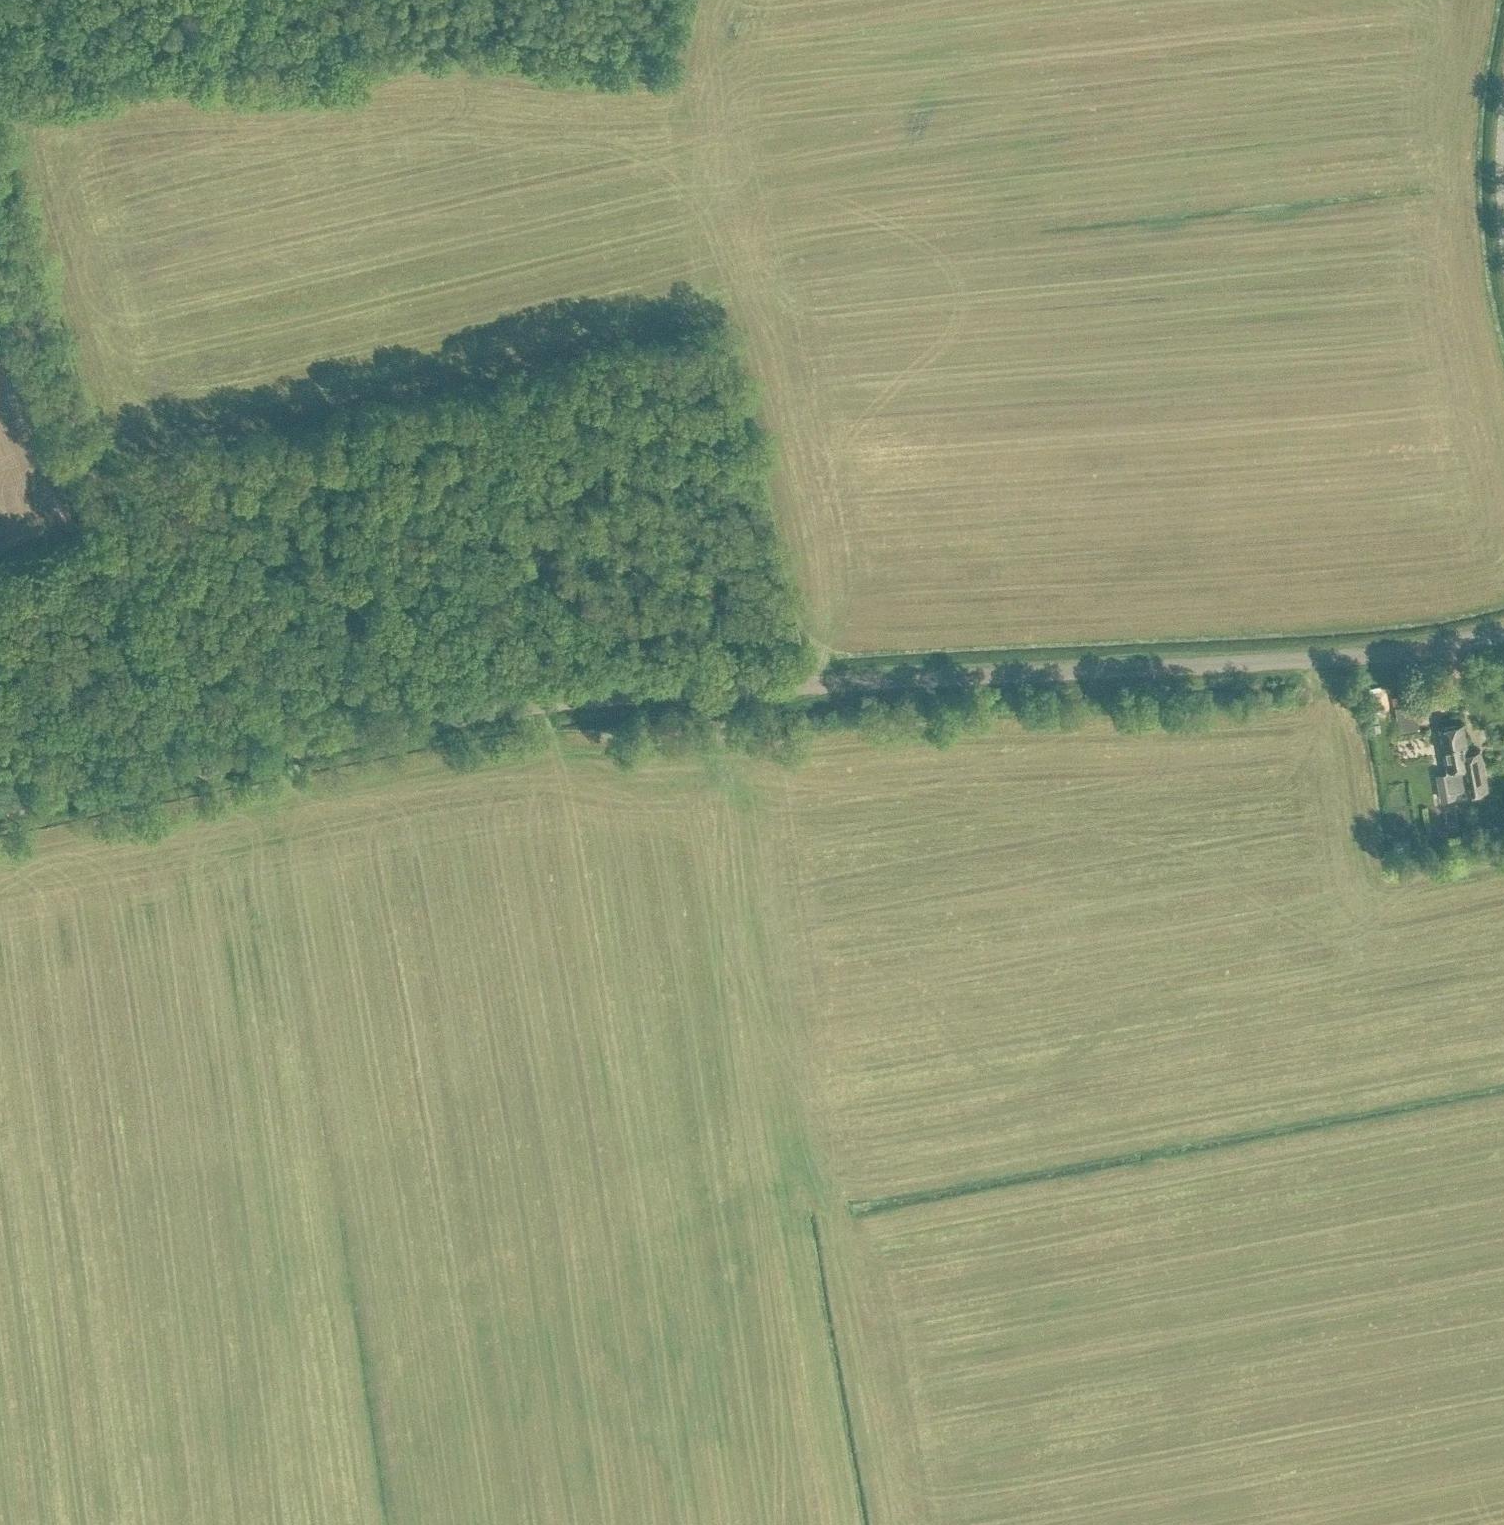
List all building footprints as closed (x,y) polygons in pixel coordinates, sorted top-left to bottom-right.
[(1421,725),(1417,701),(1394,705),(1399,730),(1421,725)] [(1440,728),(1449,768),(1449,772),(1437,775),(1442,799),(1455,796),(1453,787),(1466,784),(1468,793),(1488,789),(1480,748),(1469,750),(1464,723),(1440,728)]
